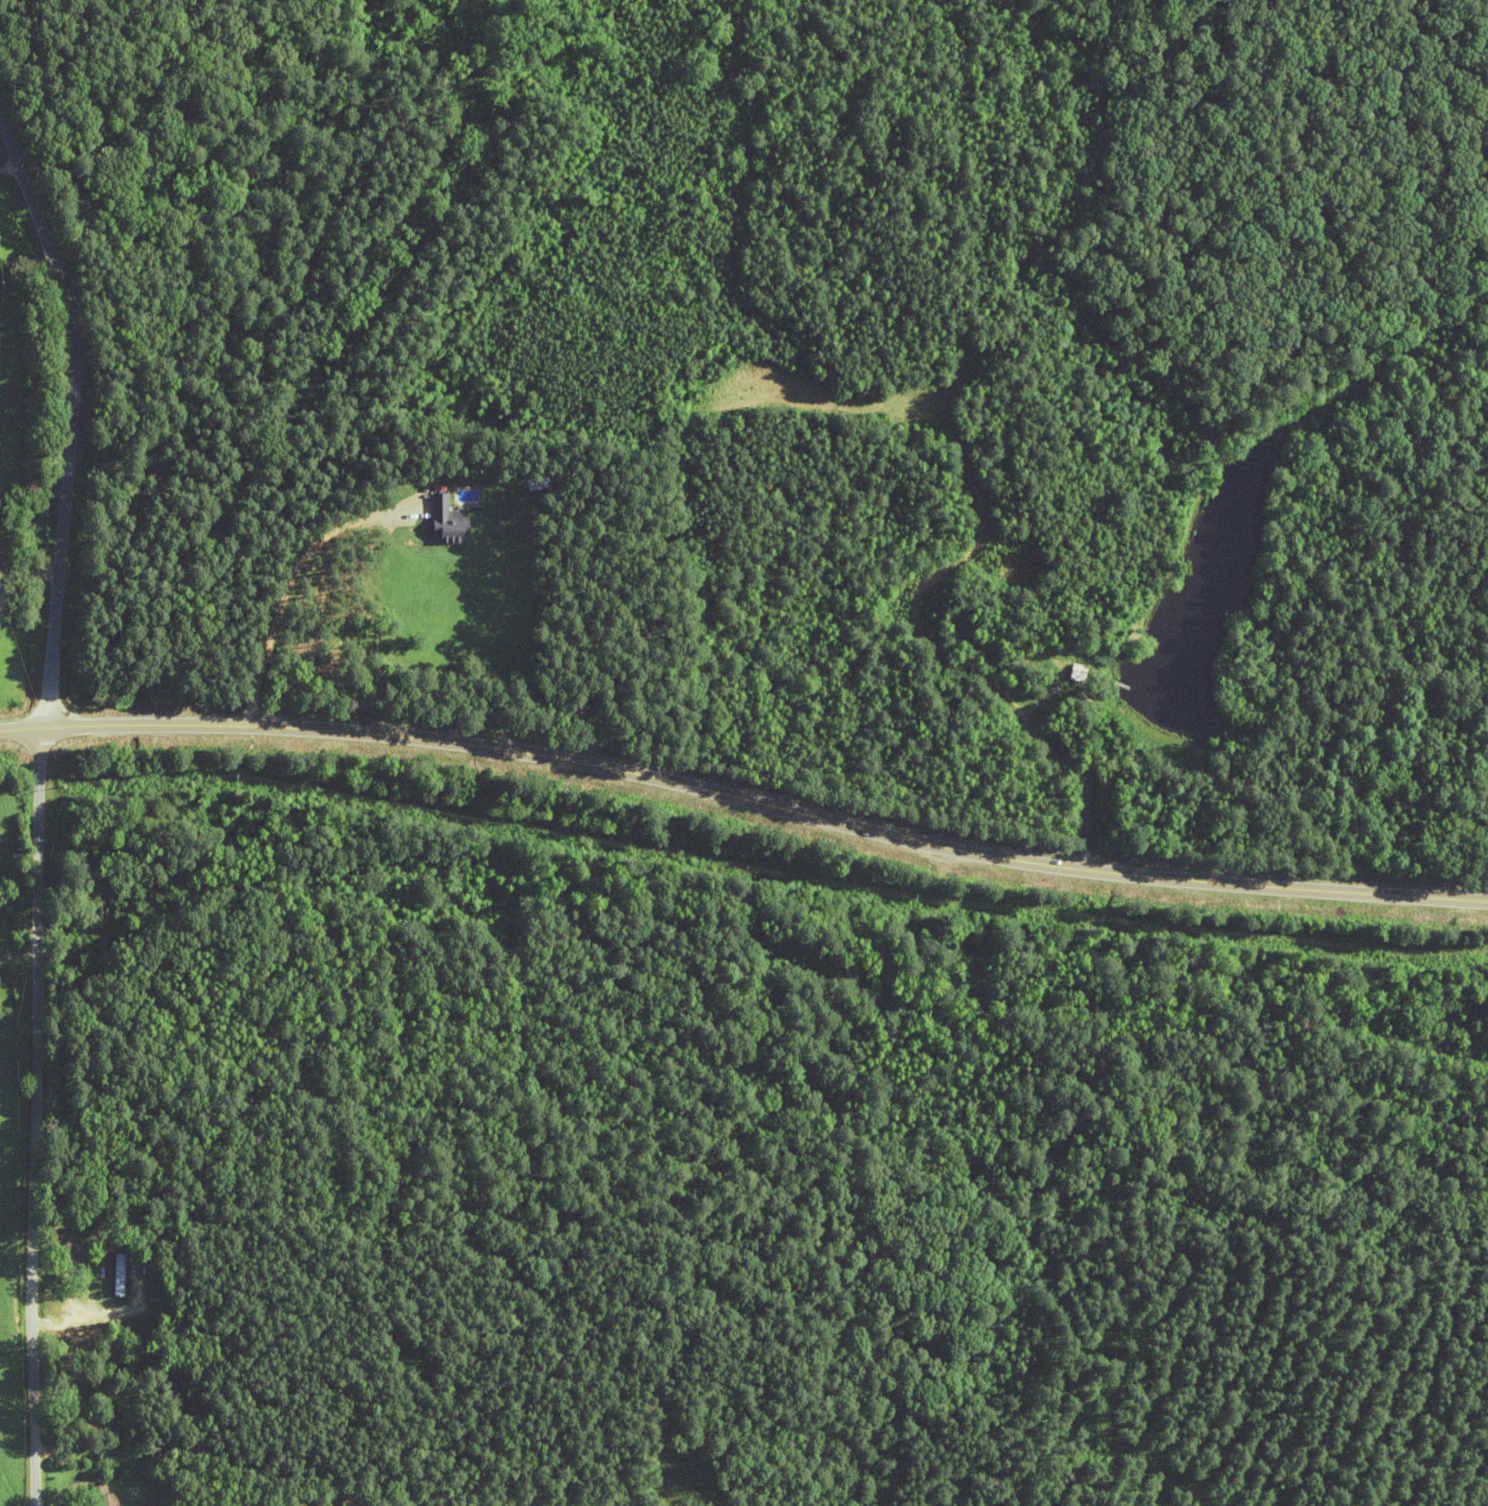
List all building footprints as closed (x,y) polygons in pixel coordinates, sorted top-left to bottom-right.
[(533,490),(554,483),(550,470),(529,477),(533,490)] [(435,491),(436,540),(473,540),(473,517),(465,517),(464,508),(447,508),(447,491),(435,491)] [(124,1297),(124,1254),(111,1254),(111,1297),(124,1297)] [(107,1484),(93,1486),(96,1505),(119,1505),(118,1491),(108,1493),(107,1484)]
